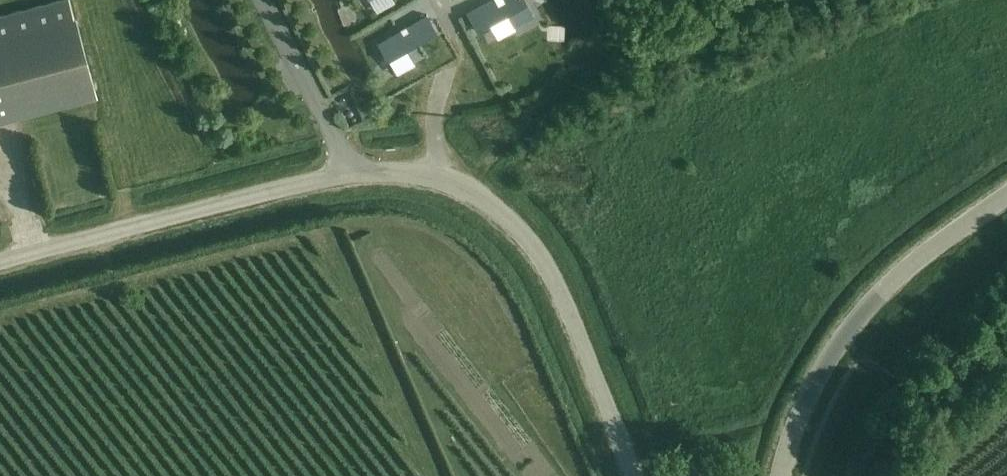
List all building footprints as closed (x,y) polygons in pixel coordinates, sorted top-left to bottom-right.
[(86,98),(95,96),(69,0),(56,0),(0,15),(0,121),(86,98)] [(466,12),(466,13),(468,12),(478,30),(489,24),(508,14),(514,24),(513,25),(513,26),(533,15),(533,14),(531,15),(523,0),(488,0),(466,12)] [(417,15),(382,38),(395,58),(430,35),(417,15)]
